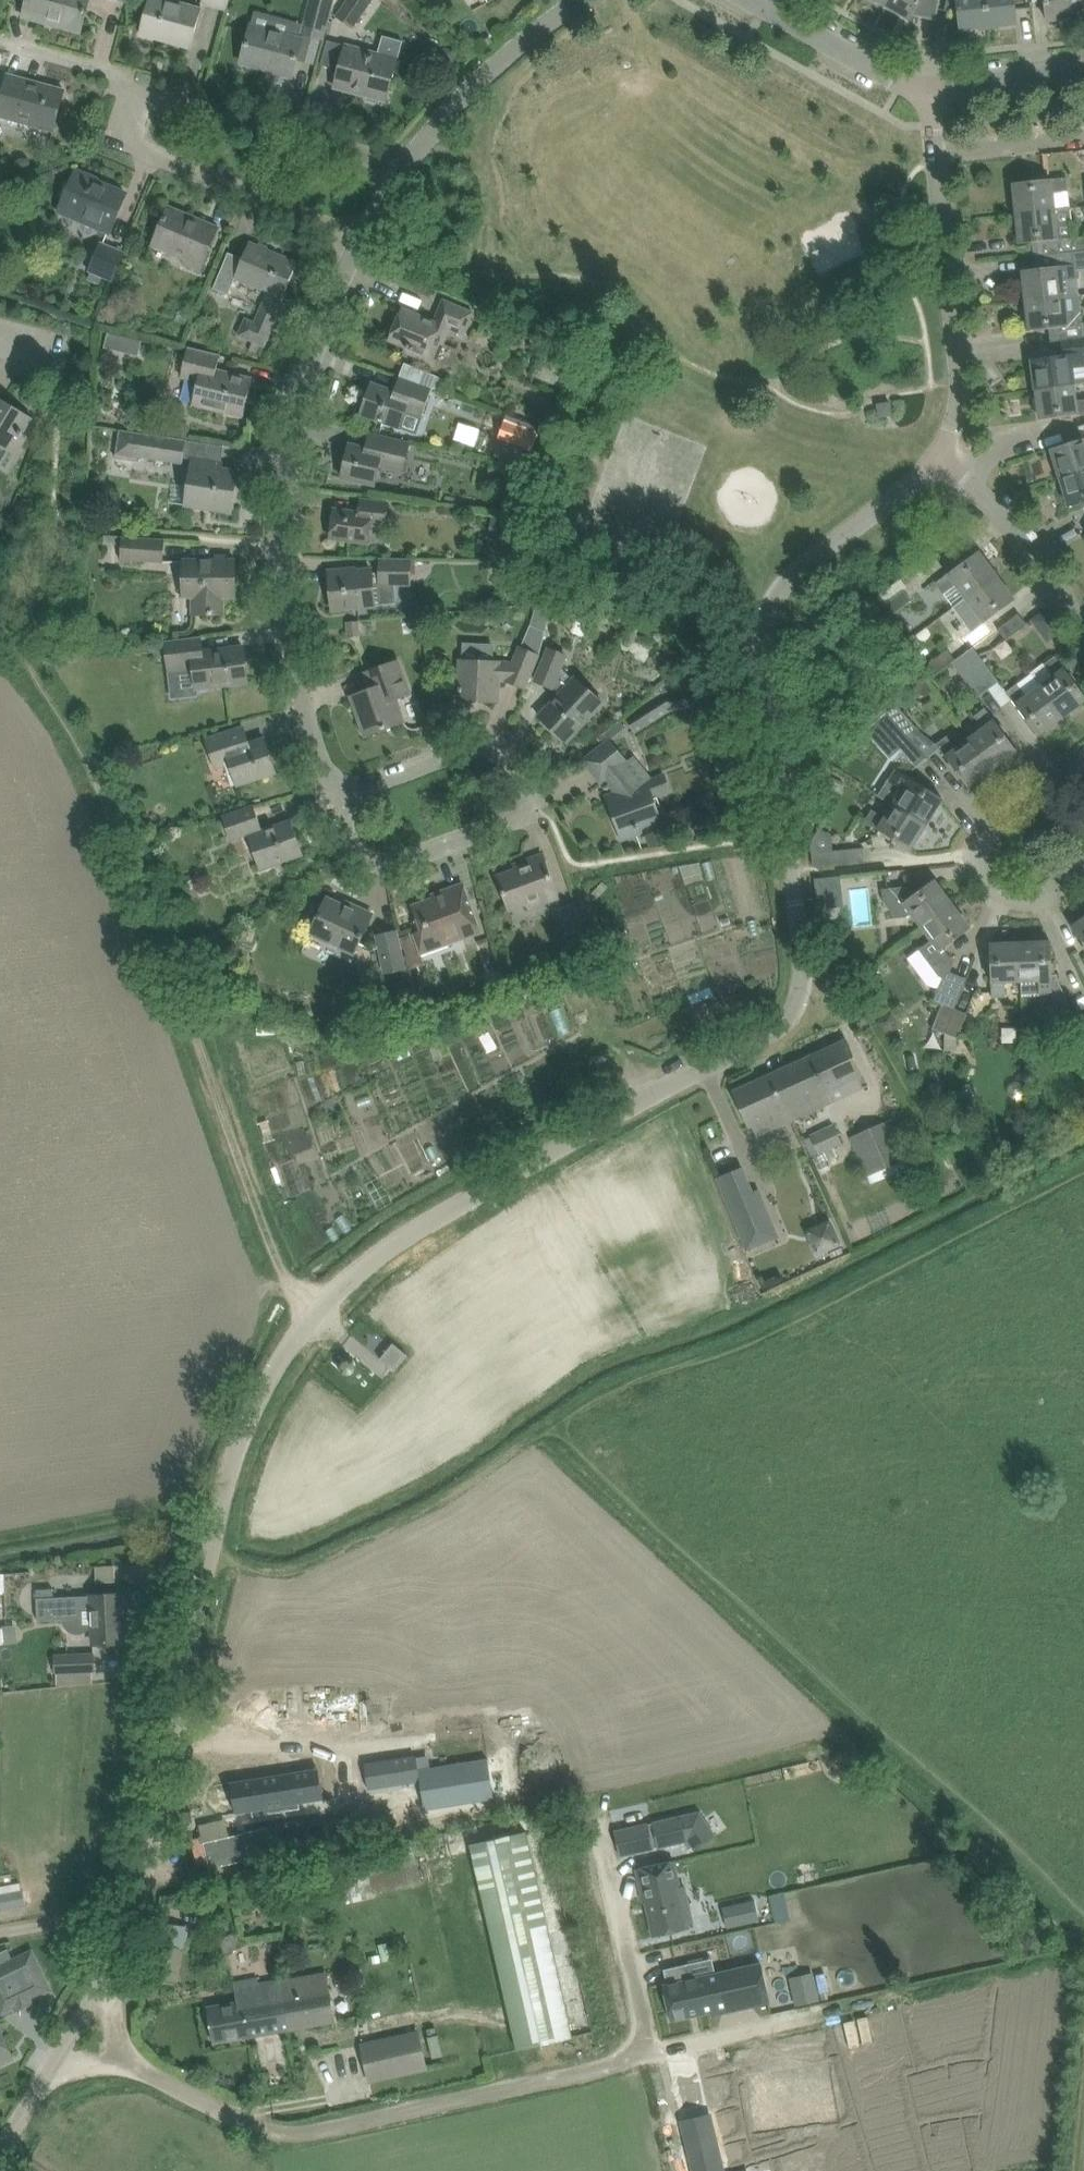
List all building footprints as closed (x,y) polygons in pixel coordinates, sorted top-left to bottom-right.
[(25,16),(82,31),(90,0),(29,0),(25,16)] [(147,13),(142,34),(192,47),(202,8),(172,0),(151,0),(147,13)] [(228,9),(230,0),(203,0),(202,2),(228,9)] [(302,33),(323,39),(333,0),(311,0),(302,33)] [(337,16),(352,27),(371,0),(349,0),(337,16)] [(885,6),(910,20),(921,0),(889,0),(885,6)] [(945,11),(946,12),(947,11),(958,9),(961,30),(962,34),(976,32),(975,28),(988,27),(986,0),(947,0),(945,11)] [(988,27),(1016,24),(1014,0),(986,0),(988,27)] [(1074,0),(1045,0),(1047,21),(1076,18),(1074,0)] [(1076,18),(1083,17),(1083,0),(1074,0),(1076,18)] [(252,27),(248,42),(242,63),(293,77),(303,41),(252,27)] [(385,102),(397,59),(401,41),(383,36),(378,54),(347,46),(335,88),(337,89),(338,86),(361,92),(360,95),(367,97),(368,101),(379,104),(381,101),(385,102)] [(445,61),(458,62),(459,48),(446,47),(445,61)] [(34,125),(54,131),(65,90),(10,75),(4,95),(0,111),(0,116),(34,125)] [(79,169),(70,190),(61,212),(111,233),(128,193),(97,181),(98,178),(79,169)] [(1014,184),(1017,213),(1071,209),(1068,178),(1014,184)] [(170,208),(162,228),(156,245),(188,257),(186,262),(204,269),(211,249),(220,228),(170,208)] [(1017,213),(1020,244),(1074,237),(1071,209),(1017,213)] [(88,272),(112,282),(124,252),(101,242),(88,272)] [(239,337),(245,339),(265,347),(287,295),(285,294),(298,263),(249,243),(242,259),(228,254),(213,290),(228,296),(235,280),(254,287),(255,283),(270,289),(256,324),(246,320),(239,337)] [(1027,301),(1079,295),(1077,269),(1083,268),(1083,250),(1057,254),(1058,267),(1023,271),(1027,301)] [(1062,341),(1067,340),(1083,338),(1083,332),(1082,311),(1079,295),(1027,301),(1030,331),(1061,328),(1062,341)] [(464,335),(466,333),(474,313),(444,301),(435,322),(403,308),(389,341),(406,348),(404,352),(435,365),(444,345),(450,329),(464,335)] [(120,319),(112,304),(101,310),(110,325),(120,319)] [(108,333),(105,348),(116,351),(120,336),(108,333)] [(1034,359),(1037,390),(1074,385),(1083,384),(1083,338),(1067,340),(1069,355),(1034,359)] [(540,380),(555,387),(570,352),(555,345),(540,380)] [(193,405),(233,415),(244,418),(253,379),(217,370),(221,356),(189,348),(181,377),(198,382),(193,405)] [(404,365),(400,377),(421,384),(433,388),(438,390),(442,378),(404,365)] [(361,414),(382,422),(401,428),(406,413),(422,418),(433,388),(421,384),(400,377),(395,392),(372,384),(361,414)] [(1037,390),(1041,420),(1083,415),(1083,401),(1076,402),(1074,385),(1037,390)] [(16,455),(27,437),(23,434),(32,419),(2,400),(0,403),(0,446),(16,455)] [(879,405),(881,417),(893,416),(891,403),(879,405)] [(525,445),(531,429),(498,417),(493,434),(525,445)] [(188,441),(190,428),(174,425),(172,438),(187,441),(188,441)] [(137,460),(137,458),(184,465),(187,441),(172,438),(120,430),(115,457),(137,460)] [(342,478),(367,484),(375,485),(379,468),(403,473),(410,441),(391,438),(370,433),(366,449),(350,445),(342,478)] [(1083,470),(1083,439),(1051,449),(1060,478),(1083,470)] [(193,458),(189,484),(186,506),(232,512),(238,472),(230,471),(215,469),(216,462),(193,458)] [(1060,478),(1069,507),(1083,503),(1083,470),(1060,478)] [(331,539),(352,542),(369,544),(371,525),(385,527),(388,503),(361,500),(360,513),(335,509),(331,539)] [(121,561),(163,564),(164,540),(123,537),(121,561)] [(967,598),(997,576),(978,552),(935,583),(944,595),(957,585),(967,598)] [(346,571),(329,573),(333,610),(354,608),(376,606),(396,604),(394,585),(394,577),(411,577),(411,559),(381,559),(380,573),(373,573),(372,571),(346,573),(346,571)] [(193,615),(202,615),(224,615),(224,597),(236,597),(236,560),(184,561),(184,582),(184,598),(193,598),(193,615)] [(967,598),(954,608),(972,633),(1015,601),(997,576),(967,598)] [(883,605),(891,616),(912,601),(904,590),(883,605)] [(1019,614),(1002,627),(998,630),(1006,640),(1027,624),(1019,614)] [(347,621),(348,637),(361,636),(360,620),(347,621)] [(460,678),(459,700),(498,702),(499,680),(507,680),(507,681),(524,688),(538,656),(545,632),(530,626),(521,648),(514,664),(500,664),(500,663),(461,661),(460,678)] [(170,675),(194,671),(196,689),(248,682),(244,647),(203,653),(201,637),(166,642),(168,664),(170,675)] [(963,655),(989,690),(999,683),(989,669),(973,648),(963,655)] [(549,649),(544,661),(535,681),(552,689),(553,687),(560,694),(539,718),(568,743),(604,703),(575,678),(574,679),(560,668),(565,656),(549,649)] [(935,676),(952,663),(956,661),(948,650),(927,665),(935,676)] [(978,698),(989,690),(963,655),(956,661),(952,663),(968,684),(978,698)] [(1031,675),(1040,688),(1063,717),(1083,701),(1083,694),(1055,656),(1044,665),(1031,675)] [(399,662),(386,666),(366,673),(372,690),(352,697),(366,736),(404,722),(396,699),(411,694),(399,662)] [(1017,685),(1006,693),(1025,718),(1038,735),(1063,717),(1040,688),(1031,675),(1017,685)] [(715,722),(710,705),(708,692),(664,699),(628,723),(635,733),(670,712),(699,707),(704,724),(715,722)] [(896,704),(886,713),(904,733),(913,724),(896,704)] [(984,729),(970,739),(993,769),(1017,751),(985,708),(974,716),(984,729)] [(904,733),(886,713),(877,722),(894,741),(904,733)] [(606,780),(617,793),(607,797),(623,840),(641,834),(639,829),(661,821),(654,800),(672,792),(666,773),(652,778),(636,756),(627,763),(611,743),(628,730),(621,721),(599,739),(604,746),(584,762),(602,783),(606,780)] [(244,728),(233,732),(207,740),(216,768),(231,764),(238,786),(256,780),(277,773),(265,739),(250,744),(244,728)] [(993,769),(970,739),(957,749),(947,736),(936,744),(968,787),(993,769)] [(882,796),(895,804),(926,824),(943,798),(898,770),(890,781),(882,796)] [(926,824),(895,804),(886,818),(872,809),(865,821),(910,850),(926,824)] [(254,806),(234,813),(223,817),(232,840),(248,835),(261,871),(304,855),(292,820),(263,831),(254,806)] [(707,826),(703,815),(695,817),(699,829),(707,826)] [(660,830),(647,835),(652,847),(665,842),(660,830)] [(833,850),(812,853),(813,866),(864,860),(863,847),(833,850)] [(543,855),(526,861),(514,866),(515,871),(498,877),(505,898),(510,910),(527,903),(529,908),(559,898),(543,855)] [(193,875),(181,878),(184,889),(196,885),(193,875)] [(815,879),(818,909),(819,909),(818,905),(844,902),(841,876),(815,879)] [(913,913),(923,927),(952,905),(934,880),(909,899),(907,887),(883,890),(884,902),(896,918),(909,916),(913,913)] [(414,906),(423,931),(414,934),(421,953),(480,932),(471,905),(463,884),(446,890),(447,894),(431,900),(427,898),(419,901),(417,905),(414,906)] [(329,898),(320,919),(313,934),(356,954),(365,934),(374,914),(356,906),(354,910),(329,898)] [(943,978),(946,970),(951,972),(955,962),(944,949),(970,929),(952,905),(923,927),(932,940),(920,949),(939,976),(943,978)] [(1072,928),(1083,944),(1083,919),(1072,928)] [(219,931),(207,935),(211,948),(223,944),(219,931)] [(377,935),(385,974),(406,969),(397,931),(377,935)] [(623,933),(611,937),(615,951),(628,948),(623,933)] [(418,954),(411,934),(401,937),(407,955),(405,956),(410,969),(424,964),(420,953),(418,954)] [(1021,944),(1023,997),(1052,995),(1059,1010),(1070,1005),(1058,979),(1057,974),(1052,975),(1051,942),(1021,944)] [(1023,997),(1021,944),(990,945),(993,998),(1006,997),(1006,981),(1021,981),(1022,997),(1023,997)] [(942,1005),(934,1028),(946,1033),(955,1011),(942,1005)] [(955,1011),(946,1033),(958,1037),(968,1013),(956,1008),(955,1011)] [(847,1040),(771,1074),(793,1122),(831,1104),(826,1093),(863,1076),(847,1040)] [(793,1122),(771,1074),(733,1092),(749,1128),(752,1126),(757,1138),(793,1122)] [(1008,1086),(1008,1090),(1009,1094),(1013,1096),(1017,1097),(1020,1095),(1022,1092),(1023,1088),(1021,1084),(1018,1082),(1014,1082),(1010,1083),(1008,1086)] [(928,1099),(941,1099),(942,1083),(928,1083),(928,1099)] [(891,1119),(850,1138),(867,1176),(908,1157),(891,1119)] [(810,1135),(819,1155),(842,1144),(833,1124),(810,1135)] [(758,1189),(728,1202),(742,1236),(746,1235),(772,1224),(758,1189)] [(839,1248),(832,1222),(805,1230),(812,1255),(839,1248)] [(333,1361),(363,1378),(376,1355),(346,1338),(333,1361)] [(394,1343),(380,1359),(395,1371),(408,1355),(394,1343)] [(95,1577),(116,1579),(117,1567),(96,1565),(95,1577)] [(123,1623),(122,1595),(37,1598),(38,1620),(91,1618),(92,1642),(102,1642),(123,1641),(123,1638),(127,1638),(129,1635),(129,1626),(126,1623),(123,1623)] [(13,1625),(3,1626),(5,1643),(15,1642),(13,1625)] [(56,1670),(92,1668),(91,1652),(66,1654),(55,1655),(56,1670)] [(419,1770),(416,1755),(365,1763),(369,1789),(420,1781),(419,1770)] [(488,1758),(419,1770),(420,1781),(425,1809),(494,1798),(488,1758)] [(318,1768),(230,1784),(235,1814),(323,1798),(318,1768)] [(191,1810),(183,1811),(184,1821),(192,1820),(191,1810)] [(715,1835),(699,1812),(615,1831),(620,1856),(683,1841),(689,1850),(693,1847),(695,1850),(715,1835)] [(527,1833),(471,1845),(517,2049),(573,2037),(527,1833)] [(259,1843),(195,1855),(200,1881),(264,1868),(259,1843)] [(367,1891),(419,1879),(413,1852),(360,1865),(367,1891)] [(674,1860),(637,1869),(644,1902),(646,1902),(654,1936),(689,1928),(688,1924),(693,1923),(685,1885),(680,1887),(674,1860)] [(0,1910),(26,1905),(23,1889),(15,1890),(14,1884),(0,1886),(0,1909),(0,1910)] [(780,1937),(793,1934),(784,1893),(772,1896),(780,1937)] [(754,1899),(722,1907),(727,1928),(759,1921),(754,1899)] [(156,1978),(173,1981),(180,1946),(162,1943),(156,1978)] [(2,2014),(14,2008),(16,2011),(21,2009),(37,2001),(35,1998),(41,1994),(51,1989),(41,1971),(39,1967),(31,1951),(13,1959),(8,1949),(0,1953),(0,2011),(2,2014)] [(688,1964),(664,1969),(668,1984),(663,1985),(671,2020),(711,2011),(712,2014),(770,2001),(761,1963),(691,1979),(688,1964)] [(324,1971),(278,1979),(280,1995),(283,1995),(289,2027),(333,2020),(324,1971)] [(812,1973),(791,1978),(798,2006),(813,2003),(819,2001),(812,1973)] [(280,1995),(278,1979),(258,1983),(257,1977),(233,1982),(237,2002),(206,2007),(212,2041),(289,2027),(283,1995),(280,1995)] [(14,2056),(0,2026),(0,2063),(14,2056)] [(417,2031),(362,2043),(370,2079),(425,2067),(417,2031)] [(777,2081),(751,2085),(758,2128),(784,2124),(785,2127),(835,2119),(827,2070),(777,2078),(777,2081)] [(717,2143),(689,2150),(694,2170),(723,2170),(717,2143)]
